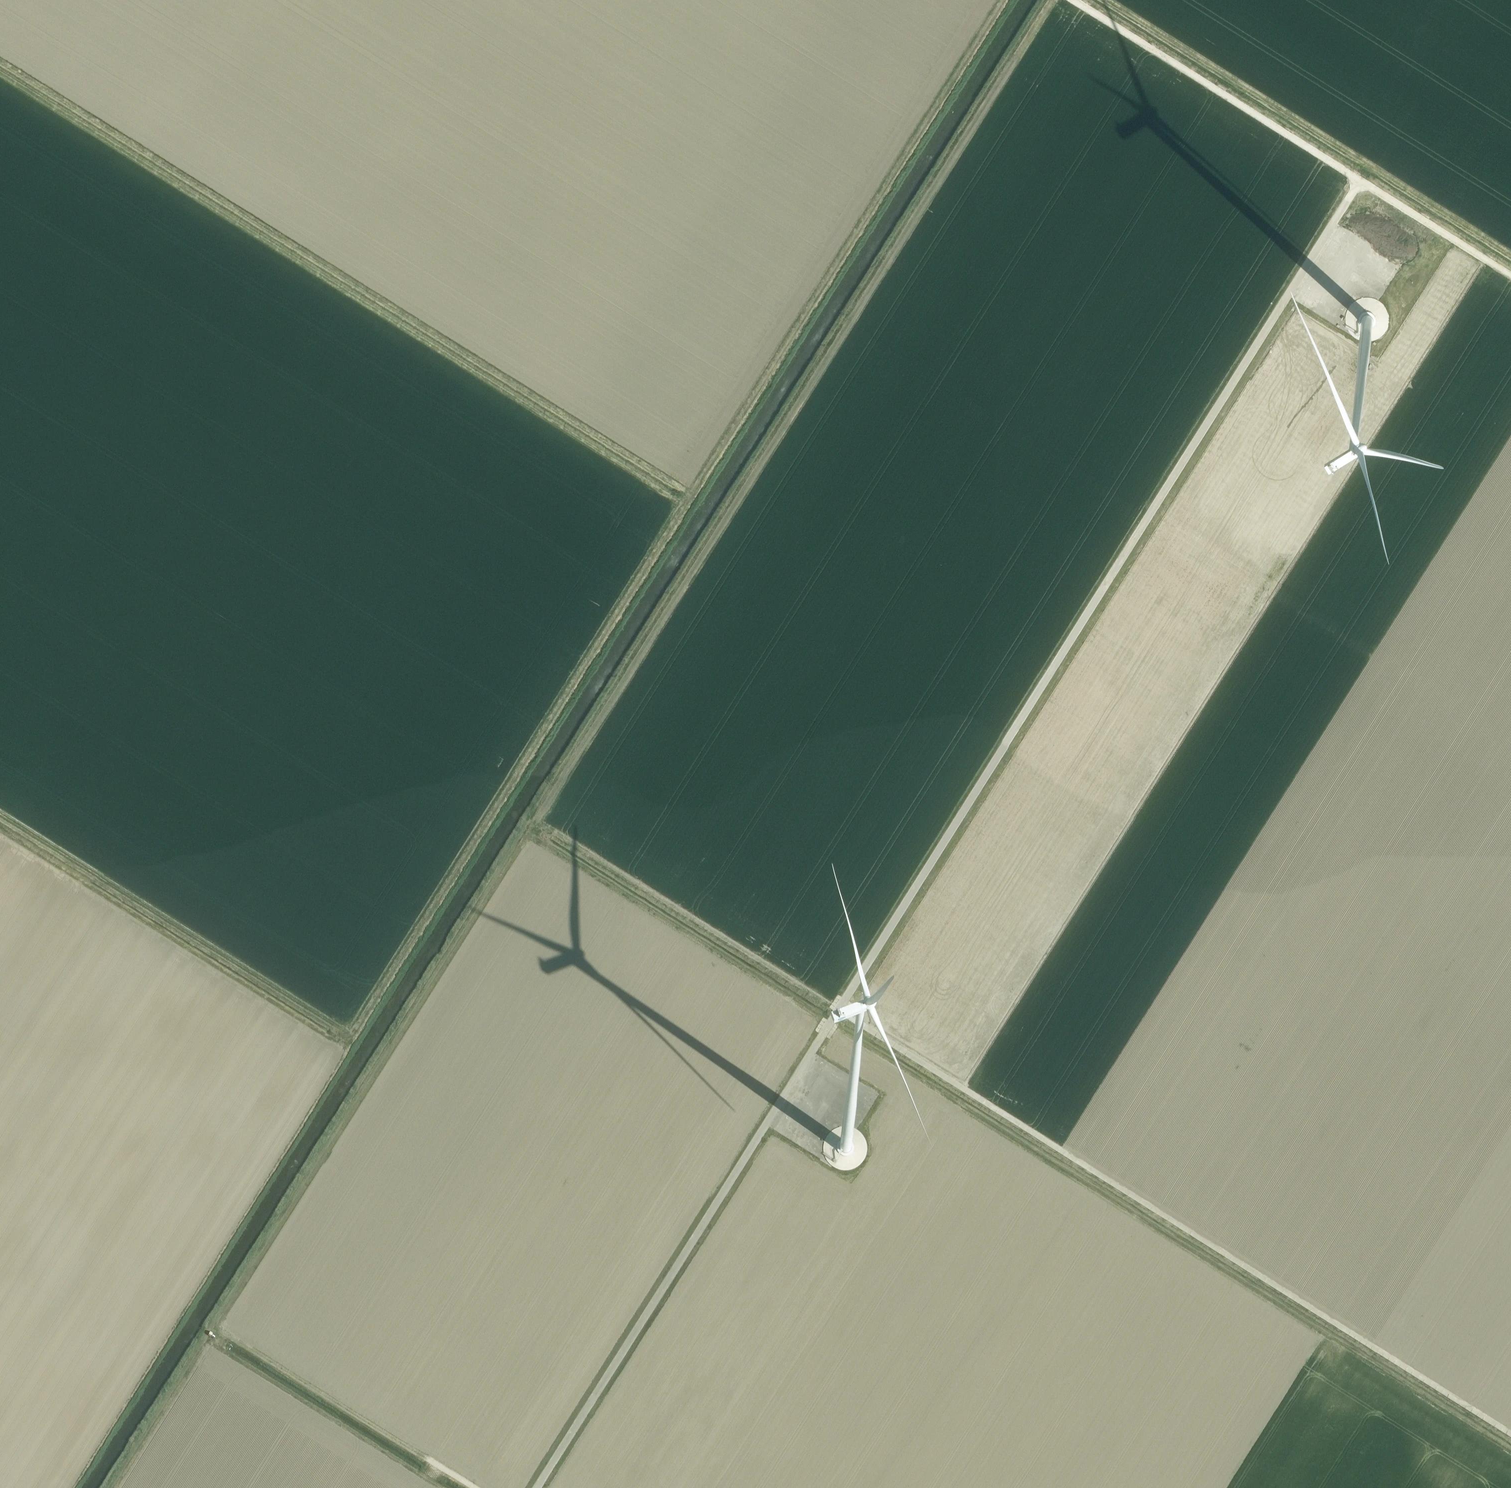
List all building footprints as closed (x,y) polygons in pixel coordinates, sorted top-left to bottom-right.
[(1361,319),(1361,320),(1361,321),(1361,322),(1362,323),(1362,324),(1363,324),(1363,325),(1364,325),(1365,326),(1366,326),(1367,326),(1368,326),(1369,326),(1370,325),(1371,325),(1371,324),(1372,324),(1372,323),(1373,322),(1373,321),(1373,320),(1373,319),(1373,318),(1372,317),(1372,316),(1371,316),(1371,315),(1370,315),(1369,314),(1368,314),(1367,314),(1366,314),(1365,314),(1364,315),(1363,315),(1363,316),(1362,316),(1362,317),(1361,318),(1361,319)] [(839,1147),(839,1148),(839,1149),(839,1150),(840,1151),(840,1152),(841,1152),(841,1153),(842,1153),(843,1154),(844,1154),(845,1154),(846,1154),(847,1154),(848,1153),(849,1153),(849,1152),(850,1151),(851,1150),(851,1149),(851,1148),(851,1147),(851,1146),(850,1145),(850,1144),(849,1144),(849,1143),(848,1143),(847,1142),(846,1142),(845,1142),(844,1142),(843,1142),(842,1143),(841,1143),(841,1144),(840,1144),(840,1145),(839,1146),(839,1147)]
